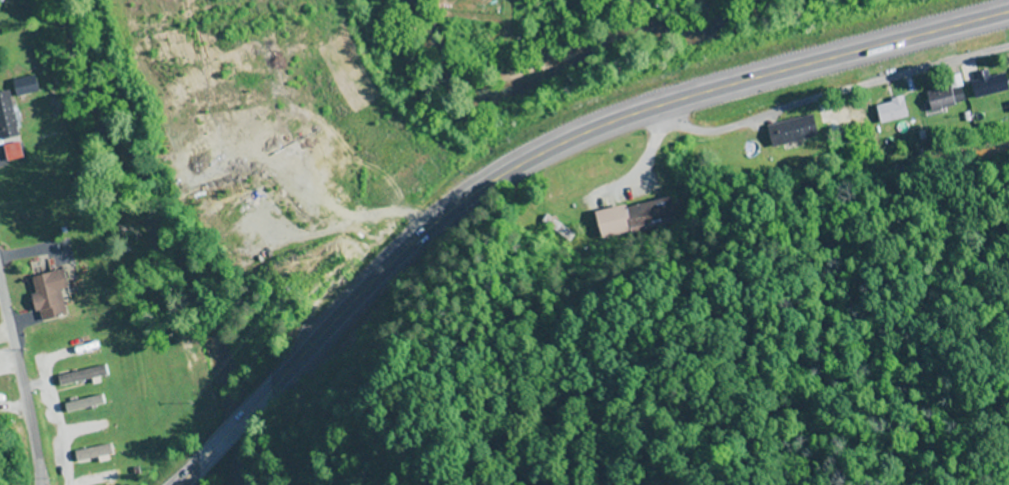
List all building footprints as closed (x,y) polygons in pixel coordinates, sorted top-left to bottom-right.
[(10,82),(15,99),(38,91),(33,75),(10,82)] [(972,98),(1007,91),(1004,75),(969,81),(972,98)] [(925,94),(931,113),(965,102),(960,83),(925,94)] [(13,128),(9,91),(0,92),(0,130),(13,128)] [(875,104),(880,124),(907,118),(902,98),(875,104)] [(836,113),(835,131),(866,132),(866,113),(836,113)] [(768,132),(776,153),(819,138),(811,117),(768,132)] [(603,243),(680,221),(672,193),(596,214),(603,243)] [(31,313),(36,311),(38,321),(69,315),(59,270),(24,278),(31,313)] [(58,388),(106,375),(104,365),(55,378),(58,388)] [(64,414),(106,405),(104,395),(62,403),(64,414)] [(103,421),(88,425),(87,421),(67,427),(70,440),(105,431),(103,421)] [(80,461),(123,452),(121,442),(77,451),(80,461)]
